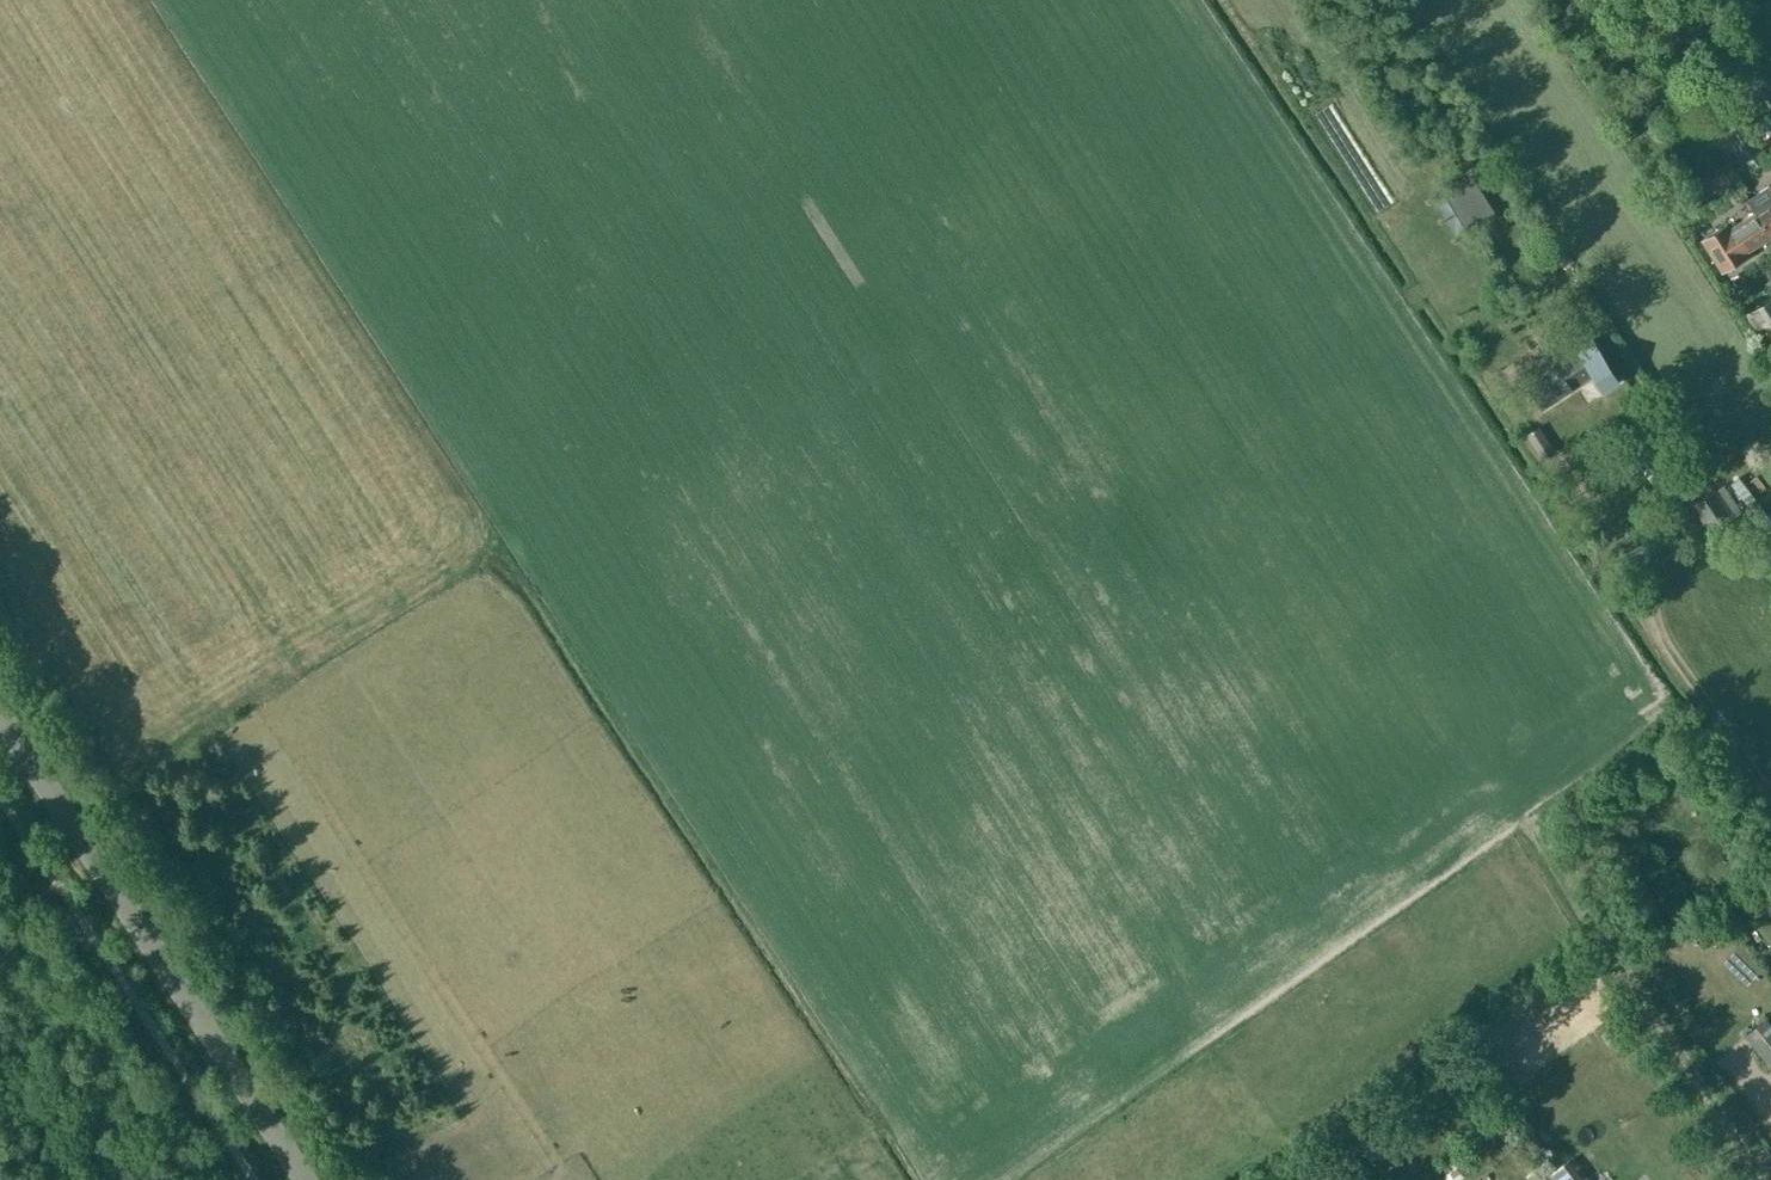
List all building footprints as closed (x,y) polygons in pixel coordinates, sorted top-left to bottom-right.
[(1707,98),(1720,120),(1730,114),(1718,92),(1707,98)] [(1755,212),(1753,213),(1769,237),(1770,235),(1770,203),(1755,213),(1755,212)] [(1769,237),(1753,213),(1729,228),(1726,224),(1701,240),(1722,272),(1733,264),(1733,265),(1746,257),(1743,253),(1769,237)] [(1769,352),(1770,351),(1770,299),(1746,314),(1769,352)] [(1571,387),(1591,375),(1601,391),(1618,380),(1586,330),(1549,353),(1571,387)] [(1531,377),(1547,402),(1571,387),(1549,353),(1526,368),(1531,377)] [(1538,426),(1526,433),(1541,458),(1554,451),(1538,426)] [(1710,531),(1732,517),(1715,490),(1692,504),(1710,531)] [(1745,1035),(1770,1067),(1770,1026),(1764,1018),(1745,1035)] [(1449,1171),(1436,1179),(1456,1179),(1449,1171)]
